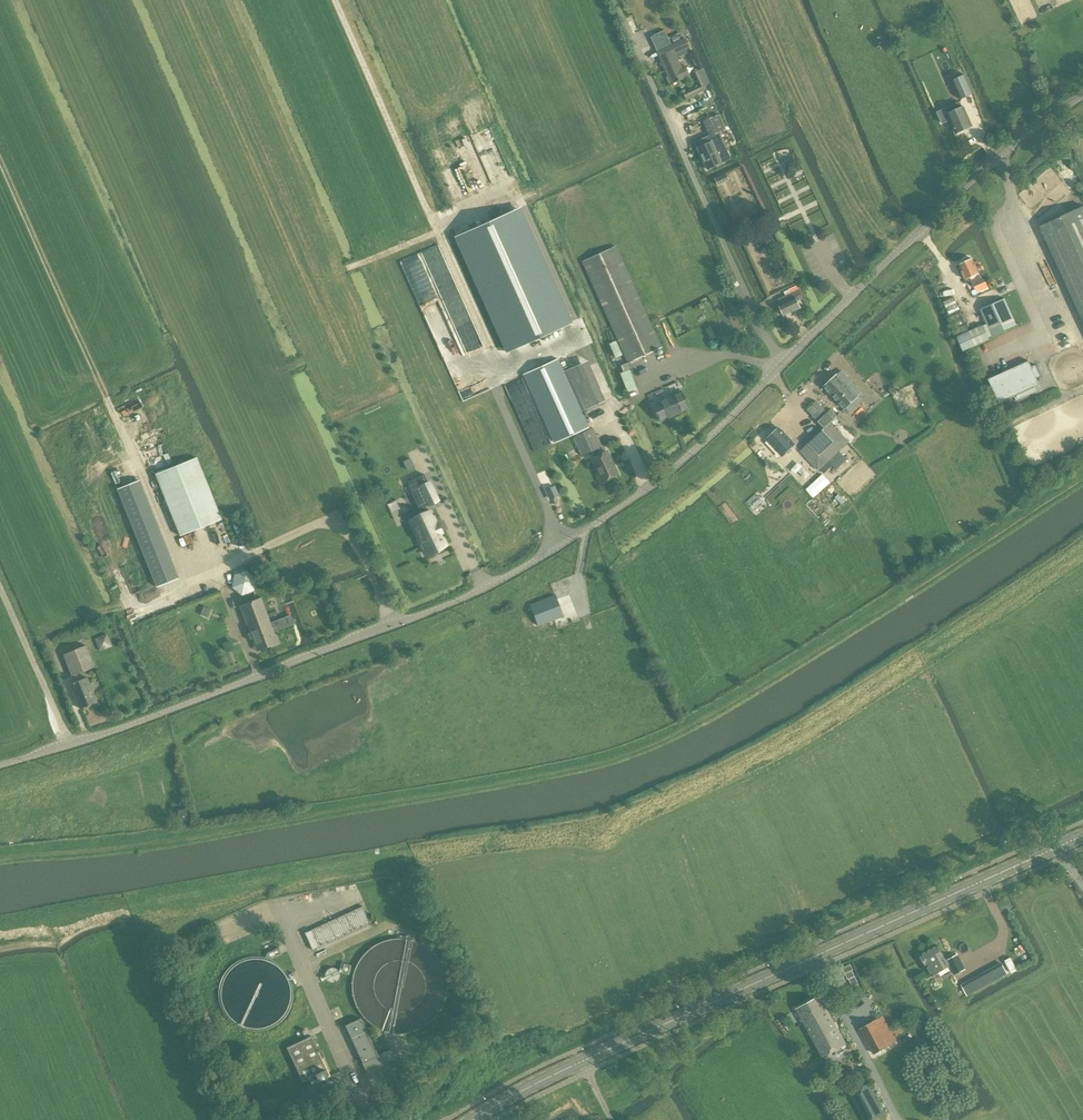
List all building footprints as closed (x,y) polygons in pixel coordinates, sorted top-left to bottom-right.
[(650,37),(653,44),(667,38),(664,31),(650,37)] [(671,46),(667,38),(653,44),(657,52),(671,46)] [(687,47),(684,40),(671,46),(657,52),(671,84),(685,77),(689,76),(684,65),(680,67),(674,53),(687,47)] [(685,99),(707,89),(698,70),(693,72),(700,86),(683,94),(685,99)] [(961,99),(973,94),(965,75),(953,80),(961,99)] [(945,109),(939,111),(943,121),(949,119),(955,133),(971,126),(963,107),(961,108),(959,103),(945,109)] [(707,168),(729,158),(717,133),(725,130),(718,115),(703,121),(709,136),(701,140),(703,144),(697,147),(707,168)] [(728,180),(725,174),(725,173),(714,178),(717,185),(728,180)] [(1040,227),(1082,321),(1082,207),(1040,227)] [(507,351),(570,323),(519,210),(457,237),(507,351)] [(583,261),(628,362),(660,347),(615,247),(583,261)] [(974,263),(972,259),(959,265),(966,280),(970,278),(974,288),(987,282),(980,265),(979,266),(977,261),(974,263)] [(778,299),(778,300),(780,305),(779,305),(784,315),(800,308),(797,301),(804,299),(799,289),(798,290),(797,287),(793,289),(794,291),(778,299)] [(1005,299),(984,308),(982,314),(992,337),(1016,326),(1005,299)] [(983,325),(957,337),(963,351),(989,340),(983,325)] [(558,359),(525,373),(524,374),(554,444),(589,427),(558,359)] [(584,411),(605,401),(586,360),(565,370),(584,411)] [(1040,379),(1041,378),(1036,366),(1035,367),(1031,369),(1028,362),(987,380),(998,404),(1013,398),(1015,401),(1014,402),(1015,402),(1037,392),(1036,392),(1035,388),(1039,387),(1036,380),(1040,378),(1040,379)] [(620,372),(620,373),(627,391),(636,387),(629,368),(620,372)] [(842,379),(837,374),(824,387),(845,409),(845,408),(849,412),(861,401),(857,397),(858,397),(851,390),(856,386),(846,375),(842,379)] [(681,391),(652,404),(660,422),(689,408),(681,391)] [(818,470),(848,442),(830,423),(836,417),(829,411),(827,413),(816,402),(808,411),(824,428),(800,451),(818,470)] [(601,447),(593,429),(593,428),(572,437),(581,456),(592,450),(595,457),(590,459),(601,482),(619,474),(608,451),(602,454),(599,448),(601,447)] [(781,431),(769,442),(785,459),(797,448),(781,431)] [(222,520),(198,458),(157,474),(181,536),(222,520)] [(439,526),(438,523),(436,524),(430,511),(428,512),(425,506),(428,504),(420,487),(428,484),(423,474),(407,482),(411,491),(410,492),(411,492),(419,509),(422,515),(418,516),(422,524),(413,529),(426,555),(446,545),(437,527),(439,526)] [(167,549),(139,479),(117,489),(145,558),(167,549)] [(558,496),(553,486),(544,490),(549,500),(558,496)] [(236,574),(233,575),(231,588),(242,596),(254,591),(255,579),(245,571),(243,571),(241,567),(235,570),(236,574)] [(555,595),(530,605),(538,625),(563,616),(555,595)] [(260,597),(239,605),(257,652),(278,644),(274,632),(294,624),(290,615),(270,622),(260,597)] [(107,634),(94,639),(99,652),(112,647),(107,634)] [(86,645),(63,654),(72,676),(95,667),(86,645)] [(87,677),(70,684),(80,709),(97,702),(87,677)] [(188,820),(186,809),(178,810),(180,821),(187,820),(188,820)] [(312,950),(319,946),(370,923),(362,906),(312,929),(305,933),(312,950)] [(946,961),(937,945),(920,955),(932,976),(949,966),(947,964),(948,964),(955,975),(965,969),(957,955),(946,961)] [(970,994),(992,982),(1007,974),(1001,964),(965,984),(970,994)] [(820,996),(796,1009),(804,1023),(827,1010),(820,996)] [(827,1010),(804,1023),(810,1033),(820,1052),(823,1057),(832,1052),(846,1044),(833,1020),(827,1010)] [(883,1016),(860,1028),(874,1054),(897,1041),(883,1016)] [(392,1049),(377,1055),(360,1018),(345,1025),(366,1072),(396,1058),(392,1049)] [(322,1058),(325,1057),(322,1051),(320,1047),(317,1048),(312,1036),(286,1047),(302,1081),(308,1078),(311,1084),(330,1075),(322,1058)] [(885,1114),(868,1083),(849,1094),(864,1119),(874,1119),(885,1114)]
